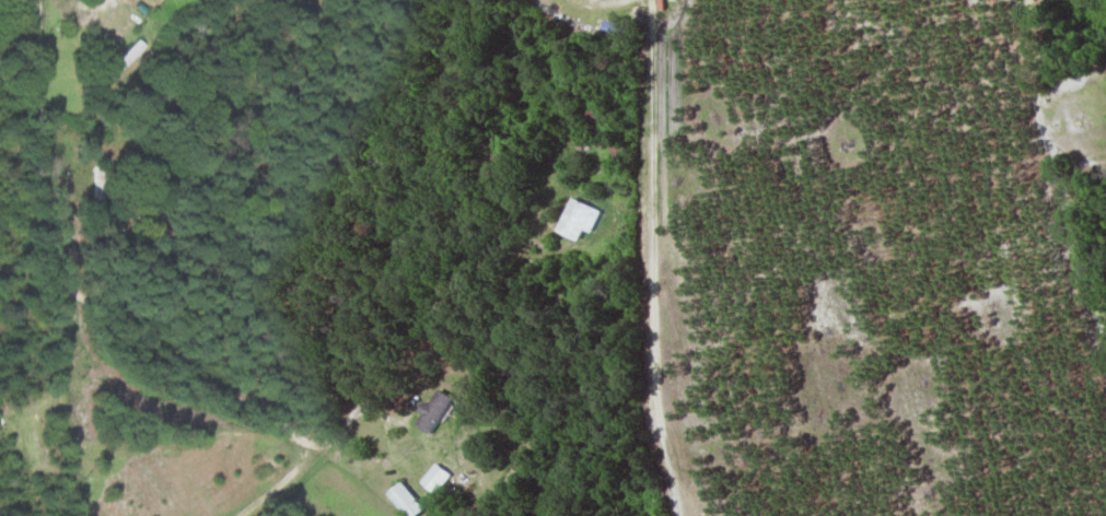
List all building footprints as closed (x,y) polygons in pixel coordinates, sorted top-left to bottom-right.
[(585,120),(600,125),(604,114),(589,108),(585,120)] [(612,157),(623,157),(623,139),(612,139),(612,157)] [(104,167),(94,167),(94,220),(104,220),(104,167)] [(583,231),(589,233),(599,211),(571,199),(557,232),(579,241),(583,231)] [(414,426),(433,435),(451,397),(436,390),(429,405),(424,403),(414,426)] [(451,474),(435,463),(421,483),(436,494),(451,474)] [(406,515),(416,515),(425,509),(401,482),(387,494),(406,515)]
